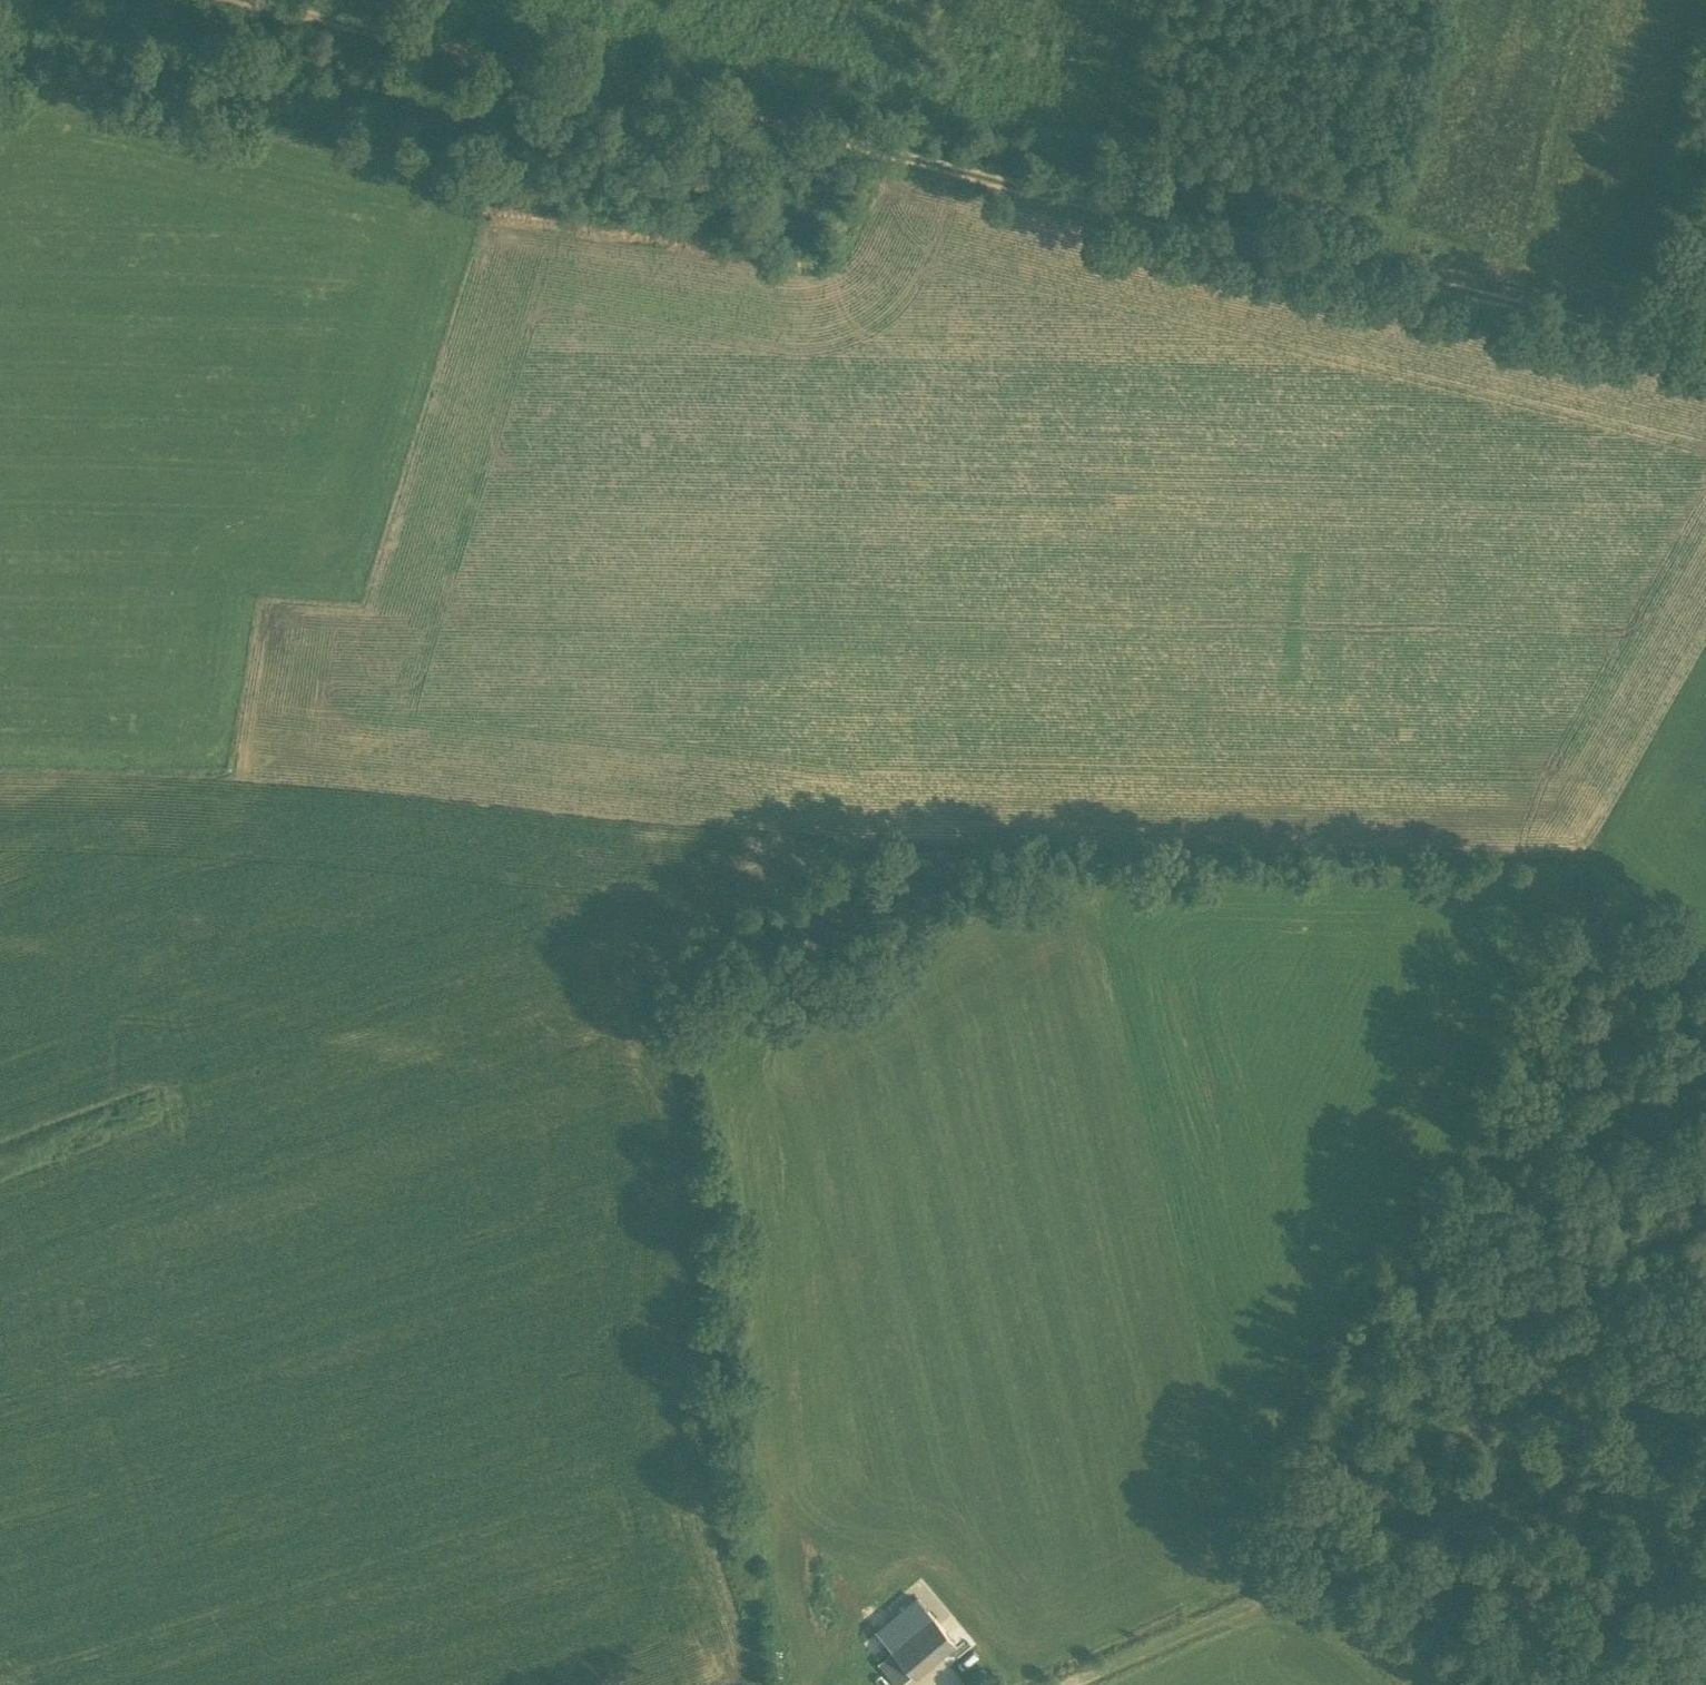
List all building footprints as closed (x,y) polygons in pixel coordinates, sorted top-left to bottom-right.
[(894,1655),(882,1665),(899,1684),(902,1684),(912,1677),(894,1655)]
